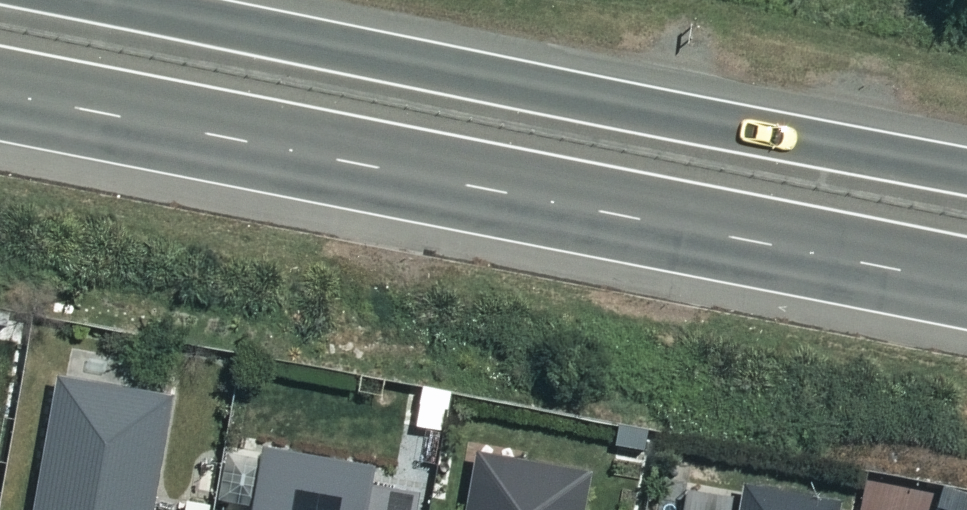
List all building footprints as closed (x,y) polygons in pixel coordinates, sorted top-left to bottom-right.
[(173,391),(56,371),(32,509),(152,509),(173,391)] [(420,487),(371,479),(374,460),(263,442),(252,509),(416,509),(420,487)] [(592,467),(475,447),(464,509),(584,509),(592,467)] [(843,498),(744,480),(739,509),(840,509),(843,498)]
